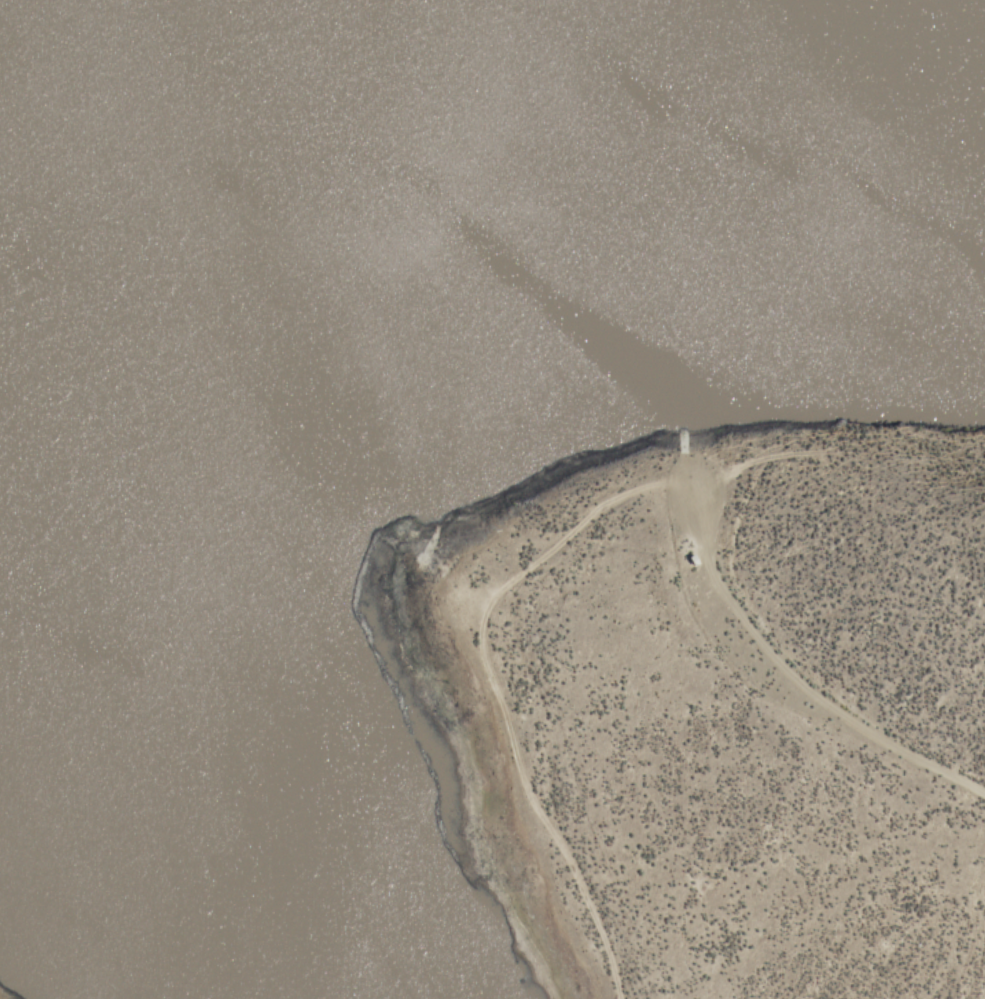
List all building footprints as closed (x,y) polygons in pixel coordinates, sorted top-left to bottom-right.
[(687,552),(693,549),(697,559),(691,562),(687,552)]
